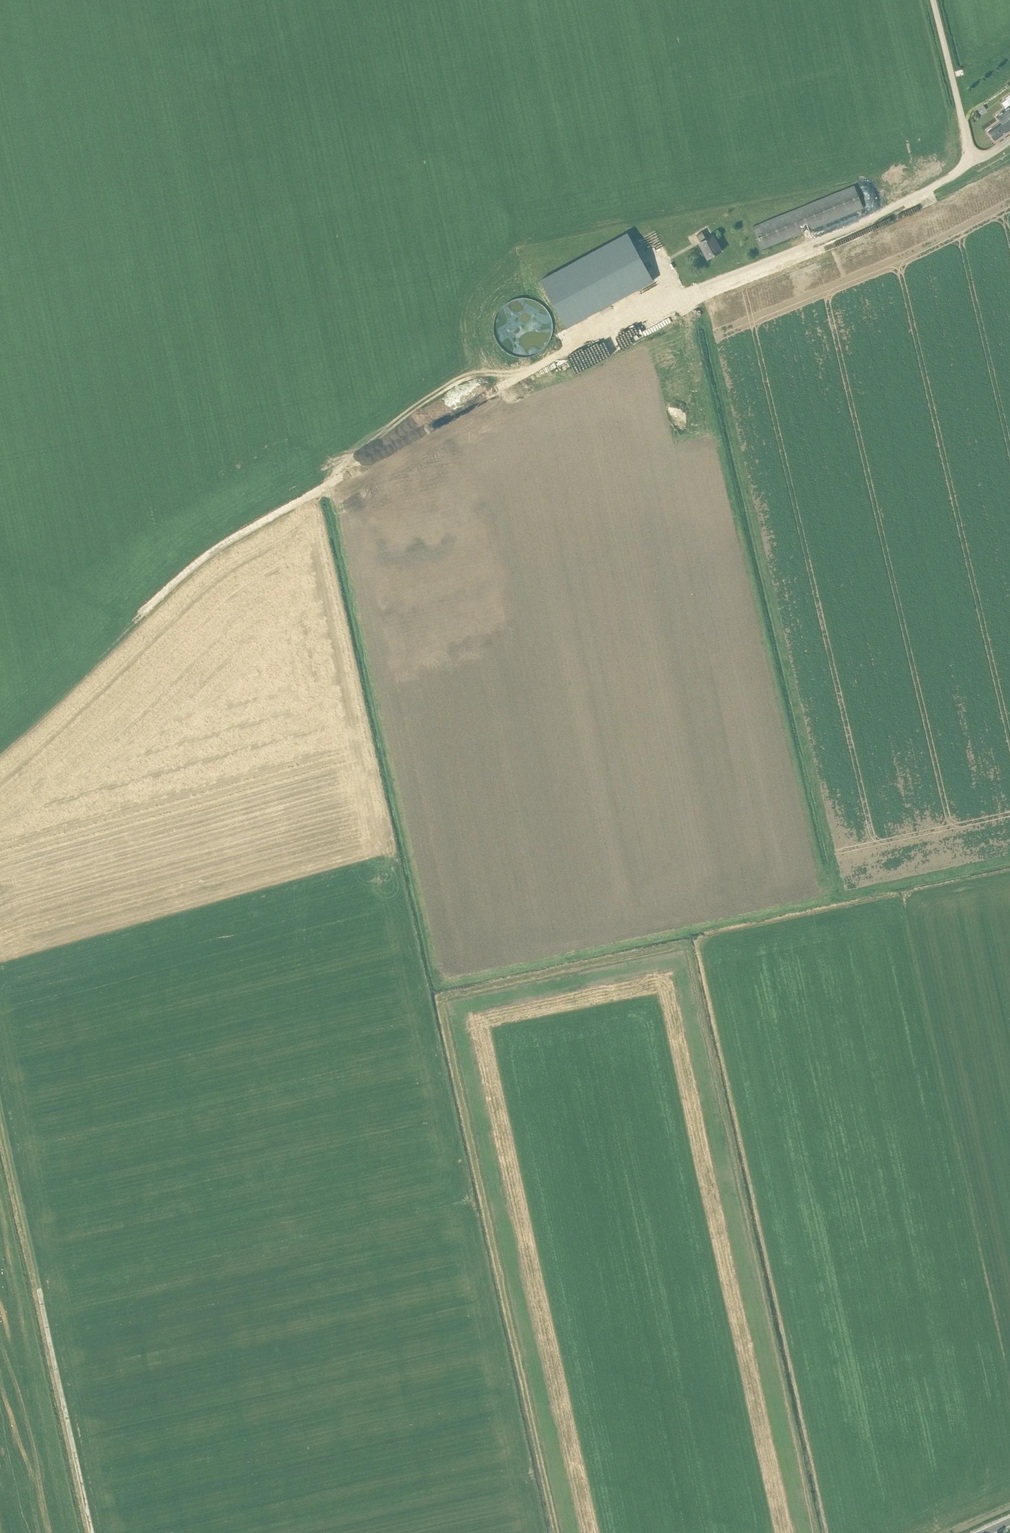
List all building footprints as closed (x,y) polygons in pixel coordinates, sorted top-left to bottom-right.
[(988,131),(995,140),(1009,130),(1009,106),(1005,110),(997,116),(1001,122),(988,131)] [(761,249),(863,208),(854,185),(752,227),(761,249)] [(626,232),(540,279),(566,327),(652,280),(626,232)] [(708,259),(721,251),(713,236),(706,240),(702,232),(697,235),(701,243),(699,244),(708,259)]
